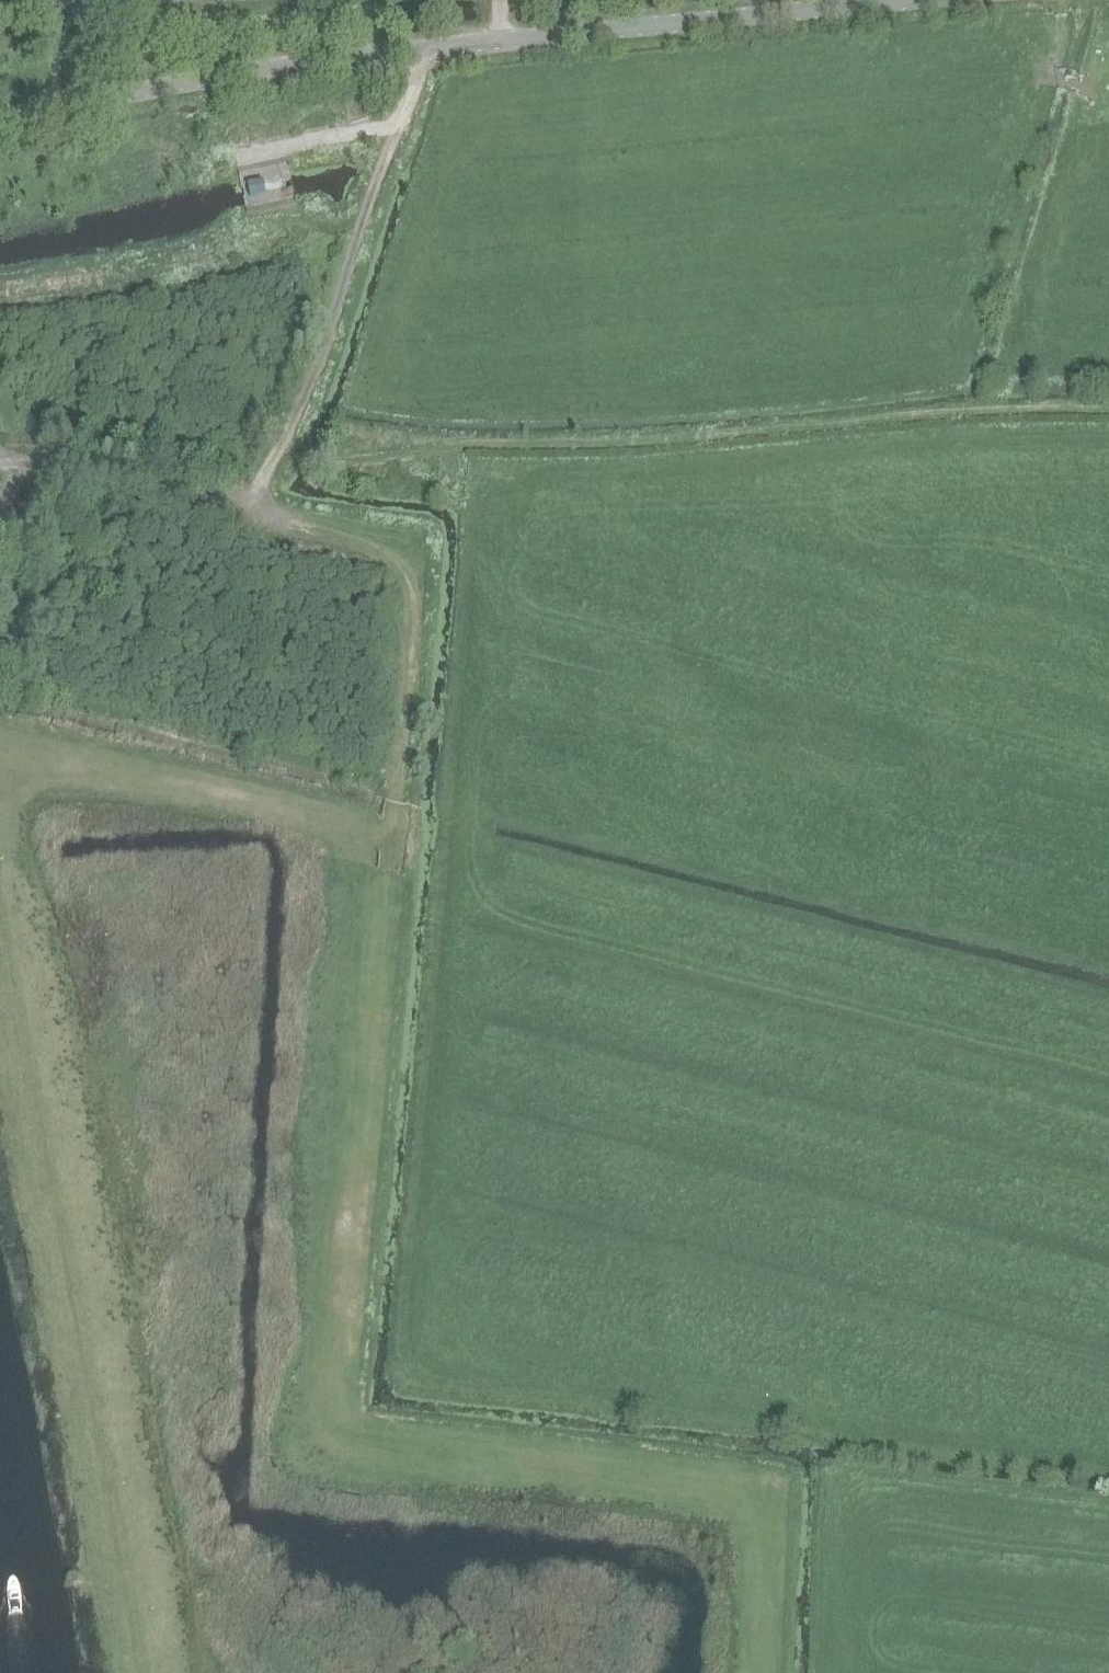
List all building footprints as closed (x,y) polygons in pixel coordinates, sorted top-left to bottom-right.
[(247,185),(250,199),(265,195),(262,182),(247,185)]
